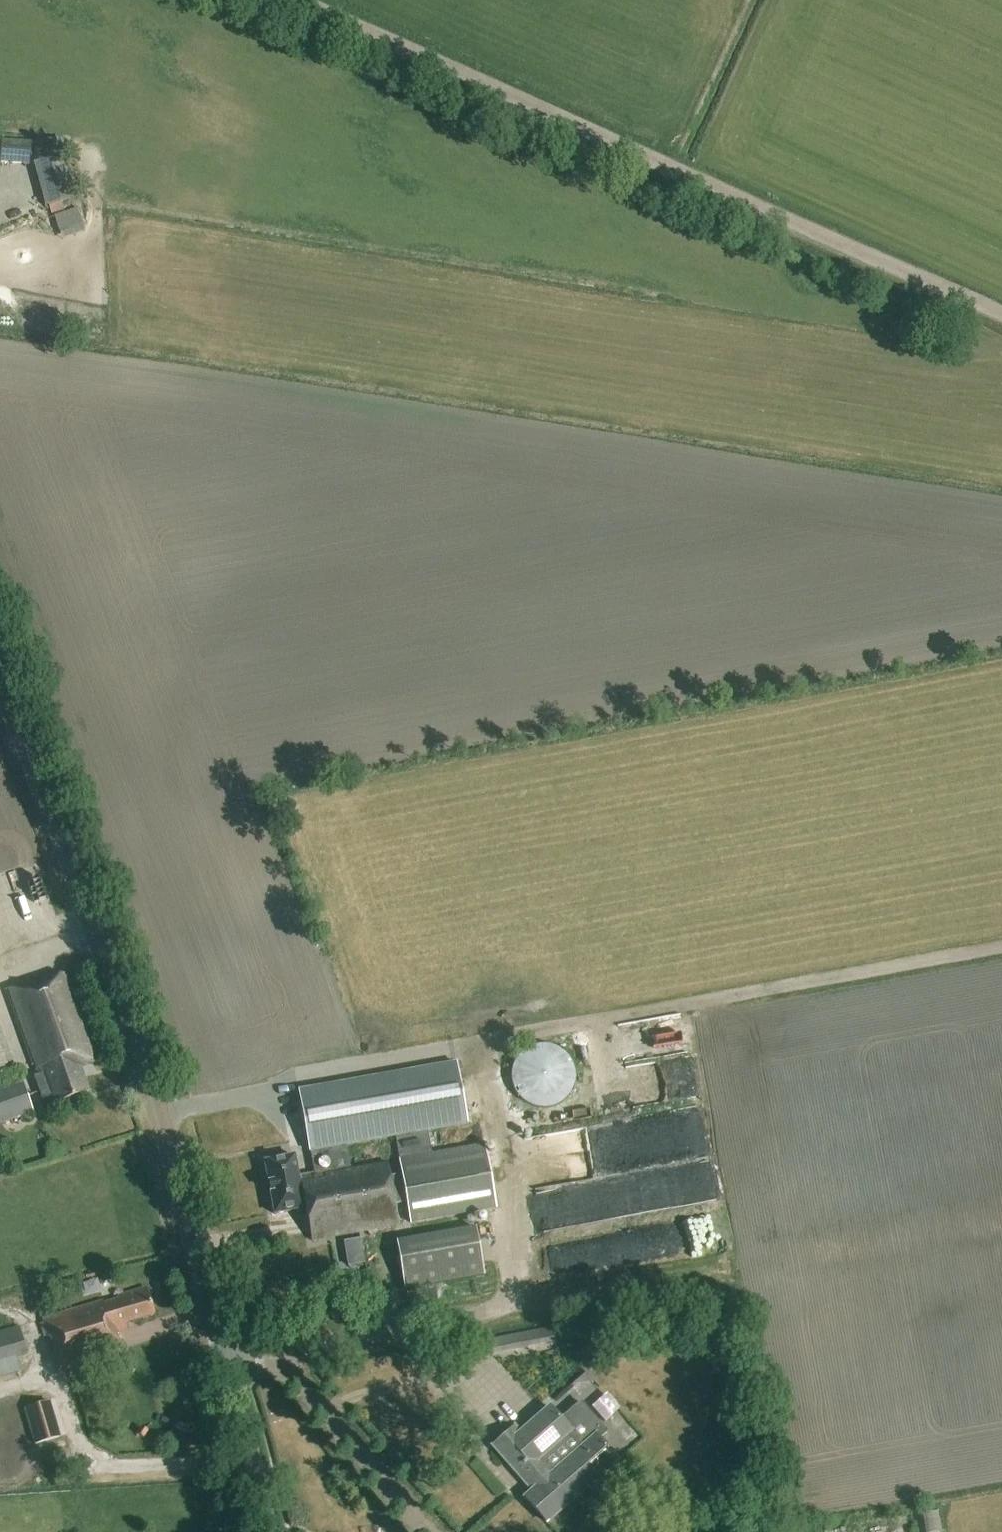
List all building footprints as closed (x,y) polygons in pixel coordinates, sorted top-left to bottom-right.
[(0,162),(28,164),(30,143),(1,141),(0,162)] [(62,156),(34,163),(45,202),(72,194),(62,156)] [(59,233),(83,225),(77,209),(54,217),(59,233)] [(79,1068),(99,1061),(67,974),(48,979),(47,976),(6,990),(33,1065),(36,1064),(40,1076),(35,1077),(46,1108),(88,1093),(79,1068)] [(14,1065),(0,1026),(0,1070),(14,1065)] [(512,1072),(511,1077),(512,1081),(512,1085),(514,1089),(516,1093),(518,1097),(521,1100),(525,1103),(528,1105),(532,1107),(537,1108),(541,1109),(545,1108),(550,1108),(554,1107),(558,1105),(561,1103),(565,1100),(568,1097),(570,1093),(572,1089),(574,1085),(575,1081),(575,1077),(575,1072),(574,1068),(572,1064),(570,1060),(568,1057),(565,1054),(561,1051),(558,1049),(554,1047),(550,1046),(545,1045),(541,1045),(537,1046),(532,1047),(528,1049),(525,1051),(521,1054),(518,1057),(516,1060),(514,1064),(512,1068),(512,1072)] [(351,1168),(347,1147),(395,1138),(401,1175),(391,1176),(396,1205),(408,1203),(411,1222),(491,1210),(481,1145),(431,1152),(428,1132),(468,1125),(457,1062),(298,1090),(314,1175),(301,1178),(299,1165),(267,1170),(277,1223),(308,1217),(312,1242),(400,1227),(387,1162),(351,1168)] [(34,1113),(22,1082),(0,1090),(0,1125),(34,1113)] [(482,1277),(474,1230),(396,1243),(404,1290),(482,1277)] [(113,1281),(111,1270),(101,1273),(104,1284),(113,1281)] [(126,1324),(154,1316),(146,1288),(115,1297),(116,1301),(105,1304),(104,1301),(44,1319),(57,1368),(120,1350),(116,1332),(128,1329),(126,1324)] [(507,1346),(562,1335),(560,1325),(505,1336),(507,1346)] [(15,1358),(27,1355),(19,1326),(0,1331),(0,1380),(20,1374),(15,1358)] [(28,1422),(52,1414),(49,1403),(24,1410),(28,1422)] [(549,1407),(519,1433),(514,1427),(493,1445),(533,1492),(525,1499),(546,1523),(618,1461),(599,1439),(607,1433),(581,1403),(561,1420),(549,1407)]
